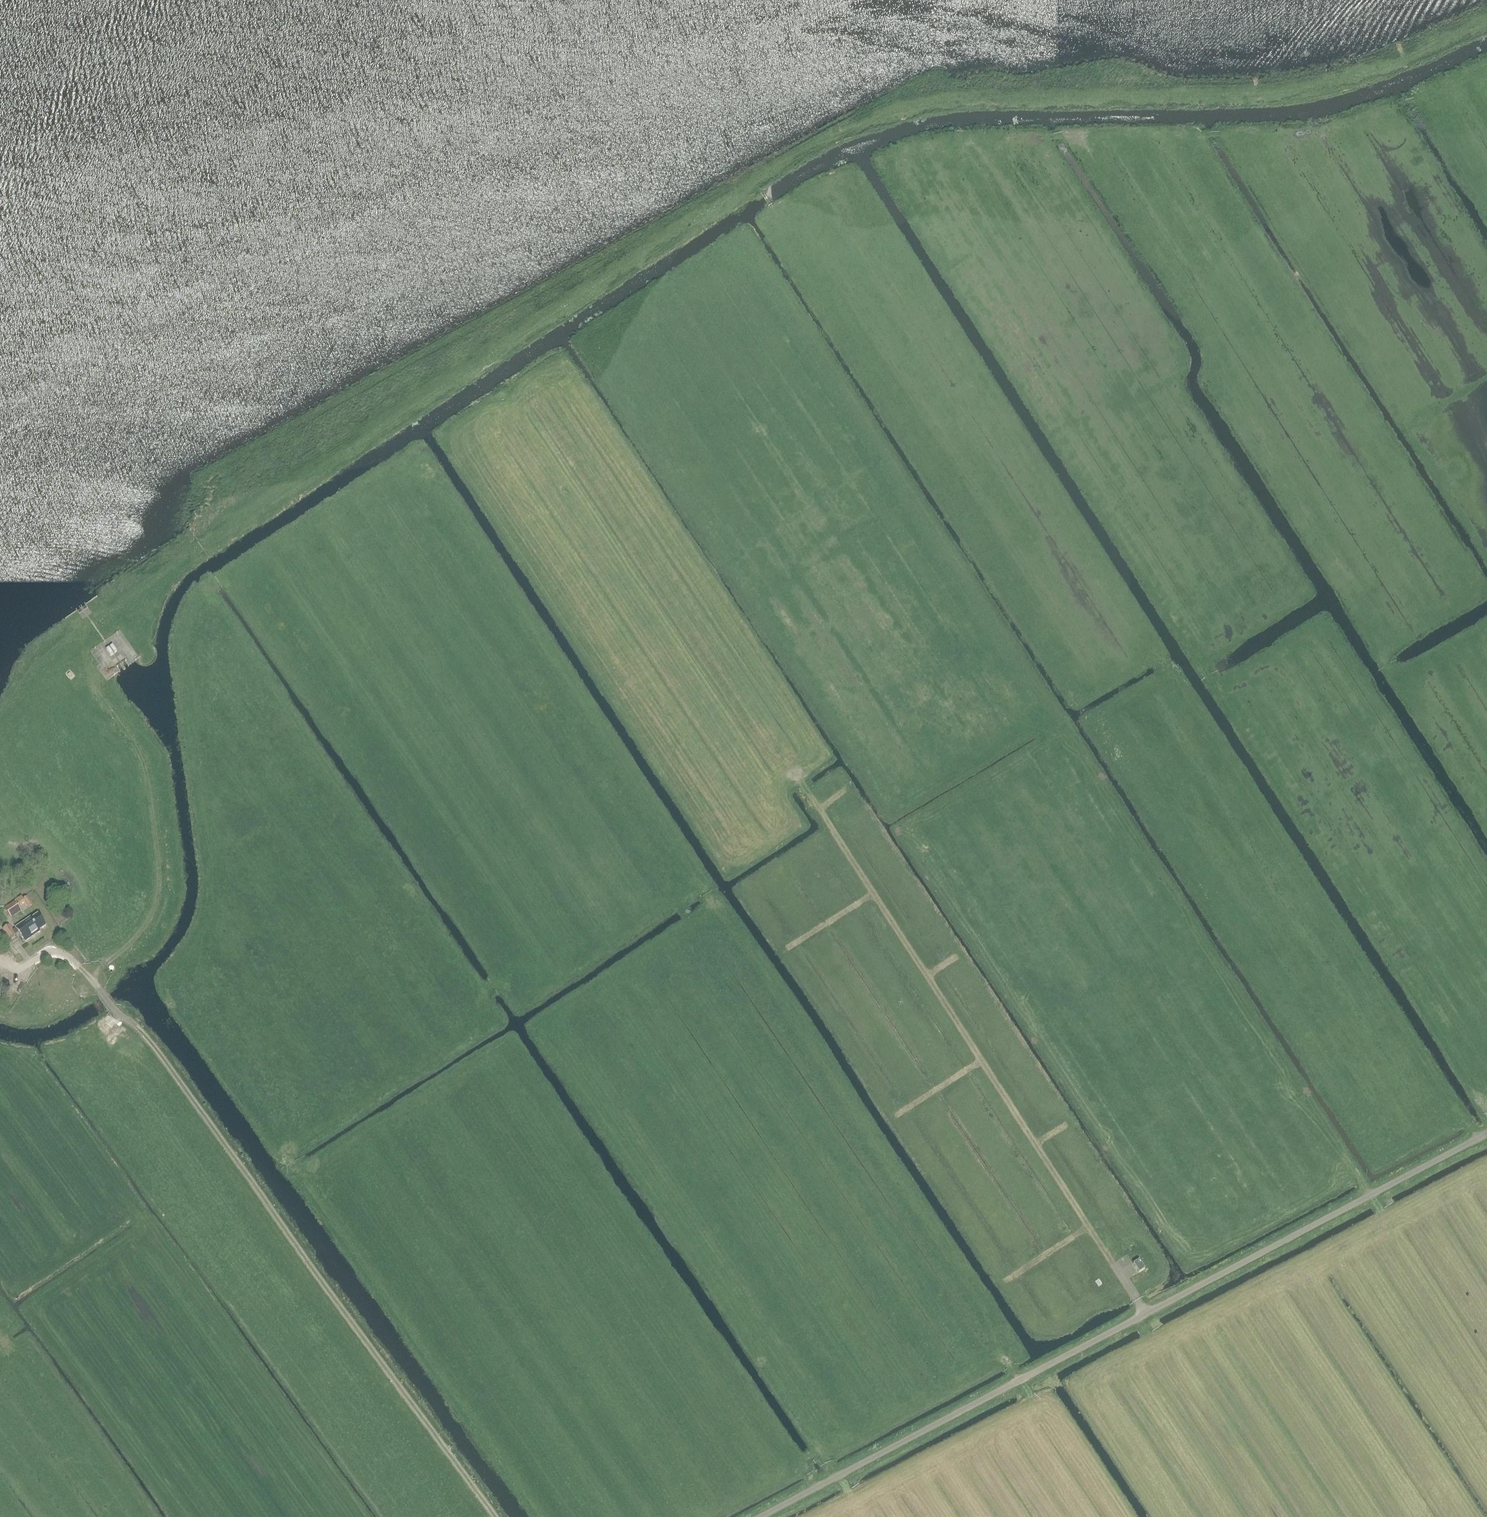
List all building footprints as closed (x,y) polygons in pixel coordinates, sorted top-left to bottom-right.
[(113,645),(106,650),(110,656),(117,651),(113,645)] [(16,900),(4,908),(8,915),(13,913),(14,915),(22,910),(16,900)] [(46,926),(38,914),(31,919),(30,918),(15,928),(25,942),(40,932),(39,930),(46,926)] [(9,925),(3,929),(9,939),(15,935),(9,925)] [(1138,1273),(1144,1270),(1138,1261),(1132,1264),(1138,1273)]
